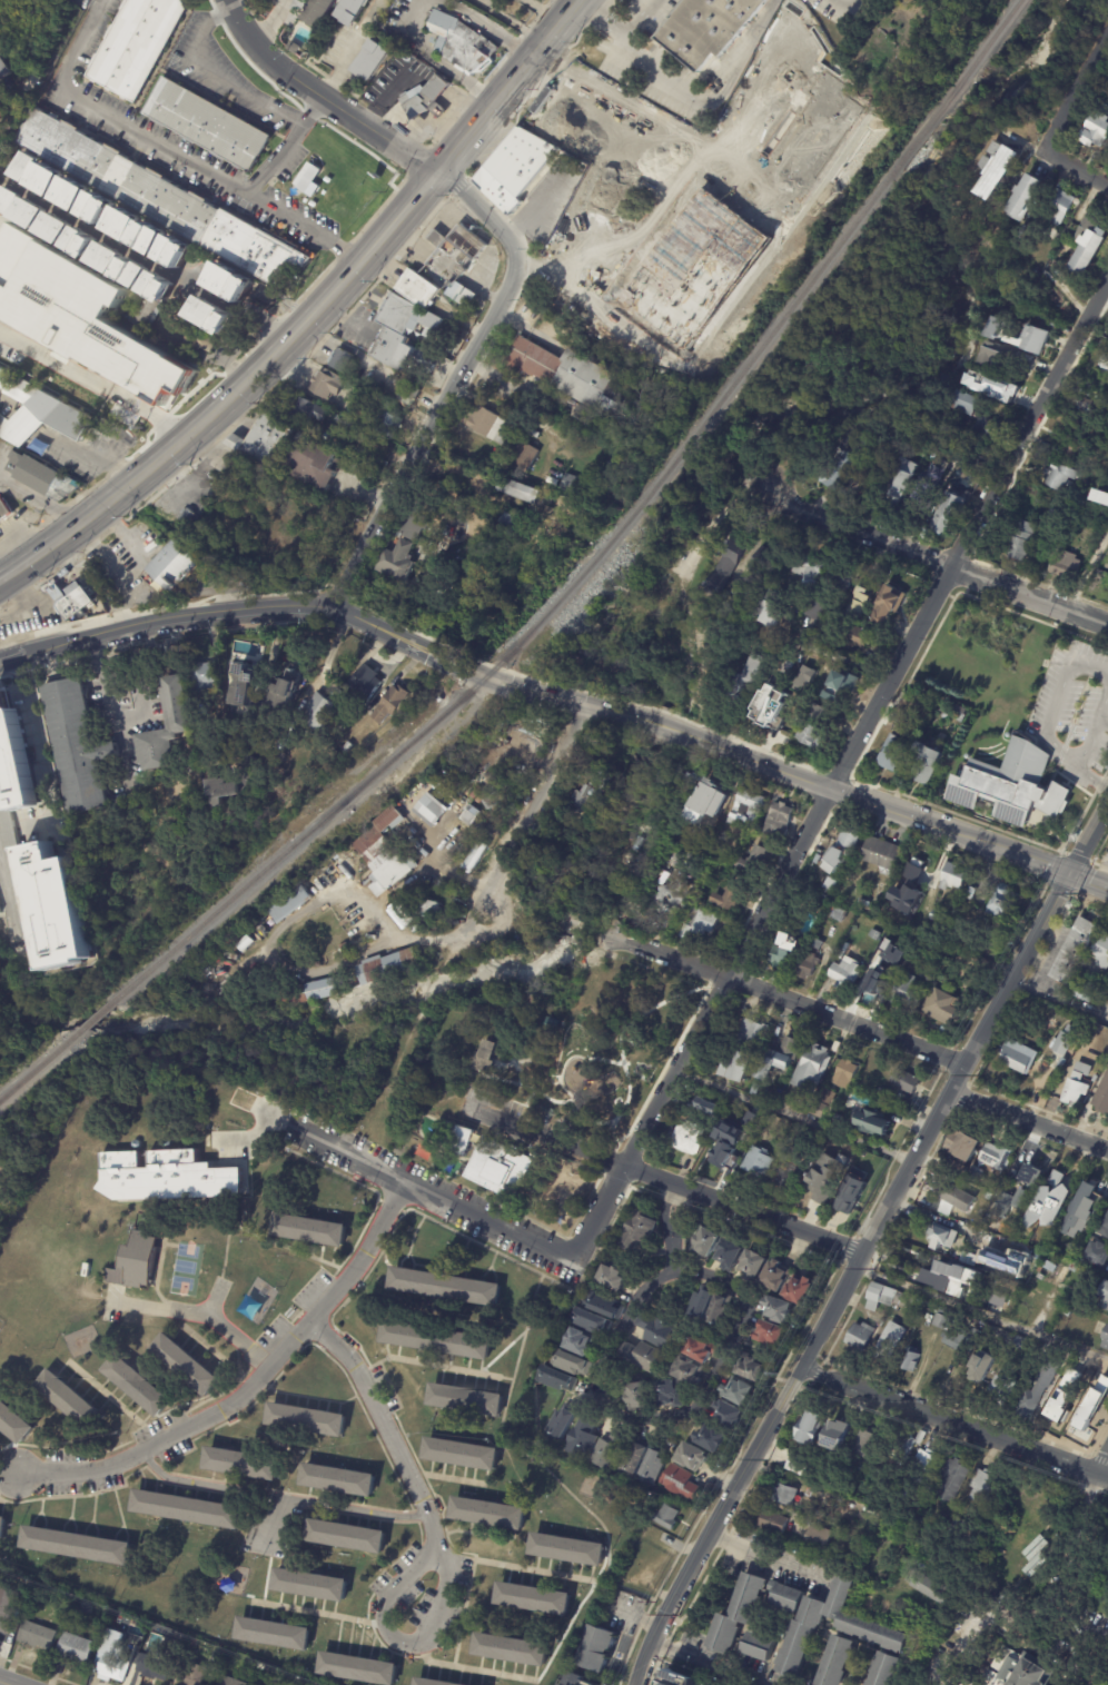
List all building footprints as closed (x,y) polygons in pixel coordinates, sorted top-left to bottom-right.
[(121,9),(126,0),(183,0),(187,8),(136,102),(128,98),(127,100),(121,98),(123,96),(112,90),(111,92),(107,90),(108,88),(97,82),(96,83),(91,81),(92,79),(87,76),(91,69),(89,67),(97,53),(98,54),(106,39),(113,24),(122,10),(121,9)] [(288,9),(294,0),(307,0),(298,14),(288,9)] [(300,21),(313,0),(336,0),(318,29),(314,26),(311,29),(300,21)] [(335,16),(344,0),(371,0),(367,7),(365,4),(352,28),(340,21),(342,19),(335,16)] [(671,18),(686,0),(769,0),(720,59),(715,54),(699,75),(656,39),(673,20),(671,18)] [(497,50),(491,60),(471,76),(433,52),(439,38),(426,31),(435,11),(459,22),(458,22),(481,39),(482,38),(497,50)] [(359,77),(350,70),(365,48),(370,38),(389,51),(369,81),(363,77),(362,78),(359,77)] [(298,48),(294,56),(284,49),(288,42),(298,48)] [(16,72),(0,84),(0,59),(3,57),(16,72)] [(617,92),(604,116),(571,96),(574,90),(572,89),(578,78),(580,79),(583,72),(617,92)] [(435,73),(448,85),(435,100),(446,110),(438,118),(428,110),(412,120),(397,99),(399,98),(398,95),(405,91),(406,93),(419,85),(423,89),(435,73)] [(243,119),(273,136),(253,174),(248,171),(249,170),(244,168),(243,169),(235,166),(236,165),(227,159),(227,161),(212,153),(214,152),(198,143),(197,146),(181,137),(181,135),(167,127),(167,128),(152,120),(152,119),(144,113),(164,76),(243,119)] [(815,125),(792,112),(811,78),(829,87),(825,92),(831,96),(815,125)] [(1106,103),(1107,105),(1107,139),(1106,143),(1104,148),(1095,143),(1092,147),(1081,141),(1088,129),(1090,130),(1091,129),(1087,126),(1094,115),(1098,117),(1106,103)] [(18,142),(38,107),(65,122),(67,119),(82,128),(81,131),(108,146),(110,143),(126,152),(125,155),(151,170),(154,168),(169,177),(168,179),(195,194),(197,191),(212,200),(211,202),(225,210),(226,208),(309,254),(278,286),(18,142)] [(812,131),(788,177),(764,163),(789,118),(812,131)] [(562,148),(517,197),(522,202),(511,216),(473,180),(517,125),(562,148)] [(3,142),(8,135),(13,138),(10,146),(3,142)] [(998,143),(1001,146),(1002,145),(1017,153),(1007,169),(1012,172),(1003,185),(999,181),(986,201),(971,192),(982,176),(980,174),(982,172),(975,167),(982,156),(989,160),(991,157),(985,152),(992,140),(998,143)] [(41,159),(29,182),(14,175),(27,150),(41,159)] [(68,174),(56,197),(31,184),(44,160),(68,174)] [(306,194),(297,187),(298,186),(294,184),(308,161),(321,170),(306,194)] [(1039,187),(1029,205),(1030,206),(1020,224),(1005,214),(1006,211),(1005,210),(1015,194),(1012,192),(1016,186),(1018,187),(1026,172),(1042,181),(1039,187)] [(93,189),(81,212),(57,199),(70,176),(93,189)] [(17,214),(0,205),(0,199),(10,181),(29,191),(17,212),(17,214)] [(696,240),(674,228),(696,188),(714,198),(711,202),(716,206),(696,240)] [(120,204),(109,225),(97,218),(97,220),(83,212),(97,189),(120,204)] [(1075,200),(1059,228),(1043,219),(1059,190),(1075,199),(1075,200)] [(42,227),(19,214),(30,192),(53,206),(42,227)] [(146,218),(133,241),(109,228),(122,205),(146,218)] [(728,298),(699,284),(739,207),(768,221),(728,298)] [(69,242),(44,229),(57,209),(80,222),(69,242)] [(1089,214),(1100,219),(1096,226),(1107,232),(1104,238),(1105,238),(1082,278),(1067,269),(1080,245),(1077,242),(1078,239),(1074,237),(1088,212),(1089,214)] [(172,232),(159,256),(146,249),(148,247),(138,241),(148,225),(146,224),(149,219),(172,232)] [(79,359),(0,314),(0,241),(11,221),(130,289),(120,307),(116,305),(107,319),(198,371),(186,393),(176,387),(166,406),(80,357),(79,359)] [(465,227),(487,245),(475,259),(473,257),(465,267),(467,268),(458,281),(477,294),(468,309),(418,272),(428,264),(427,262),(441,247),(429,238),(437,229),(448,237),(461,222),(465,227)] [(96,257),(71,244),(82,224),(107,237),(96,257)] [(197,250),(196,252),(195,252),(186,268),(176,262),(175,265),(161,258),(175,234),(199,247),(197,250)] [(693,246),(675,281),(652,269),(671,235),(693,246)] [(122,271),(122,272),(98,259),(109,239),(133,252),(122,271)] [(1060,242),(1067,247),(1061,257),(1055,252),(1060,242)] [(160,265),(149,286),(125,272),(128,267),(129,267),(136,255),(146,259),(147,258),(160,265)] [(249,303),(249,304),(238,298),(237,300),(211,286),(225,262),(263,284),(259,288),(258,288),(249,303)] [(178,290),(172,301),(149,288),(160,267),(184,280),(178,290)] [(439,289),(426,309),(395,288),(408,268),(439,289)] [(1039,275),(1032,286),(1026,281),(1031,270),(1039,275)] [(651,275),(672,287),(654,323),(647,319),(644,325),(627,316),(649,275),(651,275)] [(713,298),(680,363),(661,353),(695,289),(713,298)] [(429,337),(423,334),(427,327),(418,323),(414,330),(407,327),(403,336),(406,338),(405,341),(437,358),(431,373),(427,371),(423,379),(404,369),(403,373),(369,356),(386,326),(376,320),(392,293),(418,307),(416,310),(423,315),(425,310),(444,320),(437,331),(434,329),(429,337)] [(165,305),(149,333),(127,320),(132,310),(137,313),(147,295),(165,305)] [(236,316),(229,329),(226,336),(215,329),(215,330),(189,315),(200,295),(226,309),(225,310),(236,316)] [(646,340),(585,312),(580,324),(640,351),(646,340)] [(1036,328),(1048,333),(1039,357),(1019,349),(1020,348),(996,339),(996,340),(983,336),(990,316),(1011,324),(1009,329),(1020,334),(1023,324),(1036,328)] [(219,338),(212,351),(200,346),(198,350),(186,344),(195,327),(219,338)] [(522,336),(561,359),(568,347),(615,375),(595,410),(534,375),(533,376),(523,370),(517,379),(499,369),(520,335),(522,336)] [(1031,359),(1026,373),(1010,366),(1007,375),(976,363),(985,341),(992,345),(992,344),(998,346),(998,348),(1003,350),(1003,347),(1031,358),(1031,359)] [(356,355),(347,373),(332,365),(335,357),(334,356),(335,354),(337,354),(339,347),(356,355)] [(1102,354),(1107,356),(1107,371),(1100,368),(1101,367),(1098,366),(1102,354)] [(20,448),(0,437),(0,414),(6,417),(13,409),(18,412),(23,405),(1,391),(2,389),(0,388),(0,366),(93,418),(80,442),(46,422),(20,448)] [(346,377),(337,393),(332,390),(328,398),(309,387),(313,380),(311,380),(315,374),(316,375),(320,368),(325,370),(327,366),(346,377)] [(1022,389),(1021,393),(1025,394),(1019,405),(1016,403),(1013,406),(987,394),(995,375),(1023,388),(1022,389)] [(415,398),(409,408),(396,400),(405,385),(418,393),(415,398)] [(983,400),(977,417),(956,408),(963,391),(983,399),(983,400)] [(314,414),(309,422),(295,413),(305,395),(328,408),(323,418),(314,414)] [(1095,403),(1097,403),(1094,410),(1087,408),(1086,413),(1078,410),(1079,406),(1076,405),(1078,397),(1095,403)] [(483,407),(507,420),(503,429),(540,450),(527,473),(508,462),(516,447),(512,444),(508,449),(467,427),(479,405),(483,407)] [(268,413),(294,428),(270,467),(240,448),(238,452),(224,443),(235,432),(246,439),(264,409),(268,413)] [(398,416),(405,419),(393,442),(374,430),(385,409),(398,416)] [(355,426),(353,428),(330,416),(333,412),(356,424),(355,426)] [(1005,426),(995,442),(985,435),(983,437),(973,432),(985,415),(991,419),(991,418),(1005,426)] [(327,438),(316,432),(318,427),(329,433),(327,438)] [(535,438),(527,435),(530,429),(537,433),(535,438)] [(1091,443),(1081,462),(1061,450),(1065,445),(1061,443),(1068,430),(1091,443)] [(338,455),(343,457),(336,469),(340,472),(327,493),(289,470),(309,437),(338,455)] [(859,453),(854,449),(862,437),(871,444),(863,456),(859,453)] [(20,455),(24,457),(26,455),(61,474),(62,473),(82,484),(60,504),(14,478),(16,475),(7,470),(12,459),(9,458),(13,450),(20,455)] [(357,450),(366,454),(363,460),(355,456),(357,450)] [(847,452),(857,456),(839,492),(821,483),(830,466),(835,469),(844,450),(847,452)] [(614,462),(609,459),(611,454),(621,457),(619,464),(614,462)] [(869,487),(857,482),(867,462),(873,465),(875,459),(886,465),(873,489),(869,487)] [(1068,494),(1047,482),(1050,477),(1047,475),(1052,464),(1060,468),(1064,462),(1086,474),(1081,482),(1077,478),(1068,494)] [(948,467),(927,506),(911,498),(927,472),(929,473),(933,464),(939,467),(941,464),(948,467)] [(914,476),(902,498),(887,488),(899,466),(914,476)] [(567,474),(582,478),(576,495),(562,489),(567,474)] [(499,490),(504,477),(544,492),(538,506),(499,490)] [(585,488),(595,493),(593,498),(583,495),(585,488)] [(1094,489),(1091,500),(1107,506),(1107,493),(1094,489)] [(940,535),(931,531),(950,490),(968,499),(958,522),(954,521),(948,535),(944,533),(942,536),(940,535)] [(16,514),(0,523),(0,502),(6,498),(9,504),(16,514)] [(419,512),(431,517),(417,543),(398,532),(412,507),(419,512)] [(498,522),(506,511),(523,523),(514,534),(498,522)] [(147,531),(139,523),(142,519),(150,527),(147,531)] [(1036,543),(1028,562),(1026,562),(1023,565),(1012,562),(1013,557),(1010,556),(1025,519),(1042,526),(1036,543)] [(200,558),(205,562),(172,594),(148,569),(179,537),(200,558)] [(416,545),(412,555),(415,557),(413,562),(417,564),(406,586),(394,579),(394,578),(377,571),(387,549),(396,553),(403,538),(417,544),(416,545)] [(762,546),(783,557),(753,615),(731,603),(761,545),(762,546)] [(732,548),(744,555),(719,599),(704,591),(710,582),(711,583),(731,547),(732,548)] [(1060,575),(1052,573),(1059,553),(1064,554),(1065,551),(1080,556),(1079,559),(1085,562),(1078,581),(1060,575)] [(820,556),(827,559),(825,561),(831,563),(819,592),(807,587),(811,578),(798,573),(803,559),(812,563),(814,557),(819,558),(820,556)] [(433,579),(439,568),(448,574),(441,585),(433,579)] [(888,572),(882,584),(875,581),(882,568),(888,572)] [(840,569),(851,575),(851,573),(859,576),(851,594),(843,591),(845,587),(833,582),(839,569),(840,569)] [(101,596),(95,602),(95,603),(68,622),(63,614),(60,616),(57,611),(56,608),(56,605),(58,602),(67,596),(69,598),(70,597),(66,591),(79,582),(83,588),(92,582),(102,595),(101,596)] [(902,605),(897,613),(897,612),(893,617),(894,618),(888,630),(874,621),(881,609),(882,611),(884,607),(881,604),(893,584),(909,594),(902,605)] [(870,589),(871,591),(869,595),(873,597),(863,618),(849,611),(862,586),(870,589)] [(792,615),(783,631),(770,623),(770,622),(763,618),(780,591),(799,602),(792,615)] [(809,615),(819,593),(832,598),(822,622),(809,615)] [(662,616),(671,621),(662,636),(650,628),(659,614),(662,616)] [(871,648),(870,651),(842,644),(847,624),(875,632),(871,648)] [(756,686),(746,682),(756,654),(775,661),(765,690),(756,686)] [(256,661),(255,667),(257,667),(256,670),(263,671),(261,678),(255,677),(250,704),(234,702),(237,683),(239,683),(240,677),(239,676),(240,671),(243,672),(245,658),(256,661)] [(219,665),(224,691),(198,694),(192,665),(218,661),(219,665)] [(368,663),(380,673),(378,676),(385,681),(374,696),(353,681),(364,665),(365,666),(367,663),(368,663)] [(303,670),(305,671),(303,678),(305,680),(293,713),(271,705),(280,678),(289,682),(294,666),(303,670)] [(808,666),(820,672),(808,696),(795,690),(808,666)] [(853,674),(861,678),(859,683),(862,684),(858,693),(852,690),(850,693),(848,692),(845,696),(847,697),(842,704),(830,698),(844,672),(852,675),(853,674)] [(196,731),(181,733),(182,739),(176,740),(180,765),(149,770),(148,763),(144,763),(138,735),(171,730),(165,687),(168,687),(167,677),(186,674),(196,731)] [(85,677),(99,744),(117,740),(121,757),(103,761),(113,806),(72,815),(44,684),(85,675),(85,677)] [(394,715),(392,713),(383,724),(372,716),(396,685),(398,687),(402,684),(413,693),(395,716),(394,715)] [(780,717),(790,694),(768,684),(752,718),(780,731),(785,719),(780,717)] [(12,811),(38,806),(13,685),(0,688),(0,753),(12,811)] [(91,929),(65,934),(12,695),(39,690),(91,929)] [(339,704),(342,705),(324,732),(301,717),(319,691),(339,704)] [(830,713),(825,723),(808,714),(812,703),(815,704),(819,696),(830,701),(827,708),(831,711),(830,713)] [(26,940),(0,821),(0,701),(1,701),(55,948),(41,950),(38,936),(26,940)] [(782,732),(774,727),(785,706),(799,714),(787,735),(782,732)] [(967,715),(963,723),(957,721),(961,713),(967,715)] [(896,730),(903,716),(917,724),(914,728),(912,727),(906,740),(894,733),(896,730)] [(505,724),(502,732),(496,728),(499,721),(505,724)] [(830,735),(825,744),(823,743),(819,751),(803,742),(803,741),(799,739),(803,731),(808,733),(812,724),(830,734),(830,735)] [(275,746),(284,734),(291,739),(284,751),(275,746)] [(888,767),(879,763),(893,734),(901,737),(899,741),(910,747),(897,773),(888,767)] [(491,745),(478,747),(477,739),(488,736),(491,745)] [(1020,737),(1033,743),(1052,756),(1040,786),(1052,791),(1059,782),(1077,793),(1070,802),(1072,804),(1064,815),(1061,814),(1058,821),(1038,810),(1037,813),(1032,811),(1025,830),(993,817),(1000,801),(999,800),(997,804),(980,797),(975,812),(944,800),(954,775),(967,780),(971,766),(970,766),(972,759),(1003,771),(1017,736),(1020,737)] [(355,744),(347,753),(343,749),(350,741),(355,744)] [(921,783),(910,777),(921,754),(919,753),(924,743),(949,755),(941,770),(939,769),(929,787),(921,783)] [(234,794),(229,795),(230,804),(219,806),(217,796),(219,795),(219,793),(216,794),(214,777),(226,775),(226,776),(231,775),(233,782),(243,780),(240,772),(250,753),(264,760),(246,792),(234,794)] [(606,772),(602,782),(601,781),(600,783),(598,782),(597,785),(592,783),(594,780),(587,776),(588,774),(586,773),(590,766),(591,767),(592,765),(606,772)] [(682,773),(686,775),(689,771),(694,773),(695,771),(704,776),(689,805),(676,797),(681,789),(670,783),(676,770),(682,773)] [(723,789),(725,790),(724,791),(731,795),(719,817),(712,813),(711,816),(706,814),(700,825),(686,816),(699,795),(701,796),(712,775),(723,782),(720,786),(723,789)] [(594,787),(606,794),(603,800),(591,793),(594,787)] [(742,787),(753,791),(753,789),(760,791),(760,794),(768,796),(760,819),(750,815),(748,823),(731,817),(741,787),(742,787)] [(430,788),(413,809),(434,825),(451,804),(430,788)] [(578,790),(591,795),(590,796),(592,797),(586,811),(572,804),(574,800),(572,799),(576,789),(578,790)] [(416,791),(424,801),(421,805),(412,795),(416,791)] [(486,799),(496,792),(502,801),(489,809),(484,801),(486,799)] [(398,803),(408,794),(417,804),(413,807),(407,801),(402,806),(398,803)] [(791,826),(785,839),(766,831),(778,801),(798,809),(791,826)] [(384,832),(375,822),(395,803),(405,813),(384,832)] [(577,812),(578,812),(576,817),(568,813),(571,809),(577,812)] [(443,828),(481,855),(488,846),(450,818),(443,828)] [(375,824),(415,870),(389,892),(380,882),(378,884),(372,876),(376,872),(353,845),(375,824)] [(834,873),(823,864),(835,849),(845,825),(862,832),(854,851),(848,848),(847,850),(850,852),(847,860),(848,861),(838,876),(834,873)] [(1076,833),(1080,835),(1077,841),(1071,839),(1075,832),(1076,833)] [(871,835),(904,846),(897,871),(862,860),(870,835),(871,835)] [(45,970),(95,961),(75,857),(57,860),(54,842),(23,847),(45,970)] [(774,853),(762,878),(736,865),(740,856),(748,860),(750,858),(751,859),(759,844),(774,852),(774,853)] [(939,856),(932,879),(913,872),(921,851),(928,853),(929,850),(937,852),(936,855),(939,856)] [(353,863),(314,894),(306,883),(345,851),(354,862),(353,863)] [(902,875),(915,882),(923,864),(910,858),(902,875)] [(969,875),(963,889),(956,885),(954,888),(950,886),(949,890),(941,888),(943,881),(942,881),(951,861),(958,863),(959,860),(966,863),(964,866),(972,869),(969,875)] [(447,863),(463,873),(461,878),(459,876),(458,879),(454,876),(455,875),(444,868),(447,863)] [(410,878),(425,865),(428,870),(414,882),(410,878)] [(670,872),(663,884),(657,881),(664,869),(670,872)] [(673,914),(685,884),(671,879),(668,887),(658,883),(650,905),(673,914)] [(913,912),(922,889),(898,879),(888,902),(913,912)] [(442,880),(448,883),(445,890),(438,886),(442,880)] [(922,884),(920,890),(913,888),(916,881),(922,884)] [(988,912),(1005,883),(1009,881),(1013,884),(1015,890),(1023,895),(1007,923),(988,912)] [(738,905),(736,909),(733,906),(732,911),(711,901),(715,892),(724,896),(728,891),(724,890),(726,884),(730,886),(730,885),(744,893),(738,905)] [(314,894),(316,898),(280,924),(273,912),(307,885),(314,894)] [(978,889),(972,900),(964,896),(971,885),(978,889)] [(424,896),(443,903),(442,905),(445,906),(442,915),(438,914),(436,920),(418,913),(424,896)] [(861,898),(872,902),(870,908),(859,903),(861,898)] [(407,928),(392,908),(403,900),(418,920),(407,928)] [(1076,903),(1072,909),(1067,906),(1070,900),(1076,903)] [(902,904),(909,908),(903,920),(898,918),(902,904)] [(719,918),(714,929),(703,924),(695,943),(680,936),(692,905),(720,916),(719,918)] [(850,911),(845,922),(832,918),(838,905),(850,911)] [(937,908),(950,915),(943,926),(930,919),(937,908)] [(318,919),(327,912),(330,916),(321,923),(318,919)] [(1085,915),(1104,926),(1069,987),(1050,977),(1085,915)] [(321,936),(342,921),(344,925),(325,941),(321,936)] [(813,928),(809,936),(801,932),(805,923),(813,928)] [(857,928),(861,931),(857,936),(852,934),(857,928)] [(874,928),(883,934),(879,942),(869,935),(874,928)] [(1106,938),(1107,933),(1107,969),(1099,964),(1101,960),(1092,954),(1095,951),(1092,950),(1101,934),(1106,938)] [(825,943),(822,950),(809,943),(813,935),(825,942),(825,943)] [(795,944),(788,970),(762,962),(770,936),(795,944)] [(417,946),(424,965),(365,987),(357,967),(366,963),(365,961),(384,954),(385,958),(417,946)] [(821,958),(823,959),(820,965),(819,964),(813,977),(811,975),(809,980),(800,977),(801,972),(798,971),(805,952),(821,958)] [(867,967),(851,994),(837,987),(840,981),(830,975),(838,962),(843,965),(849,955),(863,963),(862,964),(867,967)] [(884,955),(904,967),(886,1000),(879,995),(877,998),(870,994),(871,992),(867,989),(884,955)] [(912,1005),(903,1001),(902,1005),(893,1000),(906,975),(911,978),(913,973),(920,977),(918,982),(923,984),(912,1005)] [(337,977),(340,993),(297,1003),(293,988),(337,977)] [(1080,984),(1097,993),(1091,1003),(1075,994),(1080,984)] [(951,992),(960,997),(956,1005),(963,1009),(957,1022),(949,1018),(946,1023),(923,1011),(937,985),(941,988),(942,988),(951,992)] [(550,1015),(558,1019),(555,1027),(547,1023),(550,1015)] [(753,1020),(763,1023),(764,1022),(773,1025),(761,1055),(759,1054),(748,1082),(726,1073),(738,1048),(735,1047),(748,1018),(753,1020)] [(1074,1023),(1082,1029),(1068,1057),(1062,1053),(1061,1054),(1056,1051),(1056,1050),(1055,1049),(1065,1030),(1067,1031),(1071,1022),(1074,1023)] [(952,1030),(949,1034),(941,1031),(944,1025),(952,1030)] [(804,1039),(797,1061),(795,1061),(791,1071),(778,1065),(770,1082),(756,1076),(766,1058),(768,1058),(771,1049),(781,1052),(788,1035),(794,1039),(795,1037),(804,1039)] [(1040,1052),(1028,1076),(1000,1061),(1005,1052),(1003,1051),(1011,1037),(1040,1052)] [(494,1062),(489,1076),(472,1069),(477,1054),(479,1055),(486,1039),(499,1043),(493,1061),(495,1061),(494,1062)] [(819,1042),(832,1049),(830,1052),(835,1054),(829,1071),(828,1070),(818,1093),(793,1083),(811,1043),(815,1045),(818,1042),(819,1042)] [(1065,1057),(1070,1060),(1064,1070),(1058,1067),(1065,1057)] [(851,1061),(855,1063),(854,1065),(860,1069),(853,1083),(851,1082),(847,1090),(833,1083),(844,1061),(849,1063),(850,1060),(851,1061)] [(1080,1061),(1095,1067),(1091,1076),(1087,1074),(1084,1082),(1094,1086),(1089,1096),(1085,1093),(1081,1103),(1074,1100),(1072,1103),(1062,1100),(1071,1078),(1074,1079),(1080,1061)] [(904,1071),(922,1080),(913,1096),(897,1087),(898,1086),(891,1082),(898,1069),(903,1072),(904,1071)] [(1091,1104),(1107,1072),(1107,1112),(1107,1111),(1106,1114),(1101,1112),(1097,1110),(1098,1108),(1091,1104)] [(756,1082),(771,1089),(766,1100),(752,1093),(756,1082)] [(831,1091),(838,1093),(832,1106),(829,1104),(822,1119),(811,1113),(818,1100),(820,1101),(827,1088),(831,1091)] [(894,1094),(896,1094),(893,1101),(880,1097),(882,1089),(894,1094)] [(719,1104),(696,1097),(693,1110),(716,1116),(719,1104)] [(892,1121),(894,1122),(889,1136),(883,1133),(881,1137),(860,1128),(862,1126),(859,1124),(864,1110),(867,1111),(869,1108),(883,1114),(882,1117),(892,1121)] [(746,1110),(762,1118),(753,1138),(736,1131),(746,1110)] [(694,1156),(671,1144),(683,1118),(710,1131),(696,1157),(694,1156)] [(959,1128),(969,1133),(970,1131),(988,1141),(976,1162),(958,1152),(959,1149),(951,1144),(959,1128)] [(510,1199),(466,1177),(487,1134),(535,1160),(515,1201),(510,1199)] [(455,1136),(461,1140),(457,1146),(451,1141),(455,1136)] [(750,1141),(735,1172),(728,1169),(742,1138),(750,1141)] [(712,1142),(733,1150),(725,1168),(720,1167),(716,1173),(704,1168),(708,1161),(704,1160),(712,1142)] [(990,1142),(1005,1149),(1007,1146),(1016,1150),(1011,1159),(1013,1160),(1010,1168),(1008,1166),(1006,1171),(981,1160),(990,1142)] [(755,1170),(746,1164),(755,1144),(762,1148),(763,1147),(771,1150),(770,1152),(772,1154),(771,1156),(776,1159),(769,1176),(755,1170)] [(803,1171),(802,1173),(800,1172),(790,1192),(785,1189),(783,1192),(775,1189),(778,1185),(774,1183),(780,1171),(776,1170),(779,1164),(783,1168),(785,1162),(784,1161),(792,1146),(811,1154),(803,1171)] [(100,1152),(101,1200),(243,1196),(242,1167),(211,1168),(210,1162),(197,1163),(197,1149),(148,1151),(148,1167),(139,1168),(139,1151),(100,1152)] [(850,1158),(827,1205),(814,1198),(817,1193),(813,1191),(814,1189),(807,1186),(810,1179),(812,1180),(814,1176),(813,1176),(815,1171),(817,1171),(818,1169),(815,1168),(824,1150),(839,1158),(841,1153),(850,1158)] [(1043,1171),(1028,1163),(1019,1179),(1034,1187),(1043,1171)] [(987,1171),(980,1183),(970,1178),(976,1166),(987,1171)] [(1061,1168),(1067,1170),(1066,1173),(1078,1179),(1069,1197),(1046,1185),(1055,1168),(1058,1169),(1059,1167),(1061,1168)] [(871,1181),(852,1216),(837,1207),(855,1172),(871,1181)] [(1097,1185),(1082,1179),(1060,1232),(1079,1240),(1095,1200),(1092,1199),(1097,1185)] [(948,1200),(941,1197),(950,1181),(967,1190),(969,1187),(977,1191),(975,1196),(981,1199),(972,1213),(948,1200)] [(1035,1192),(1027,1208),(1025,1207),(1022,1211),(1015,1207),(1010,1215),(1012,1216),(1009,1222),(992,1212),(1005,1190),(1017,1196),(1016,1198),(1019,1200),(1026,1187),(1035,1192)] [(660,1222),(647,1245),(640,1240),(633,1252),(620,1246),(626,1232),(625,1231),(634,1216),(635,1217),(639,1210),(647,1215),(646,1216),(660,1222)] [(1086,1211),(1098,1216),(1087,1246),(1074,1240),(1079,1225),(1071,1222),(1076,1210),(1084,1213),(1085,1210),(1086,1211)] [(350,1225),(347,1247),(273,1235),(277,1212),(350,1225)] [(961,1232),(954,1249),(944,1246),(942,1251),(936,1248),(938,1242),(930,1239),(933,1232),(929,1230),(930,1227),(934,1228),(938,1222),(961,1232)] [(709,1256),(704,1253),(704,1252),(701,1250),(699,1253),(691,1249),(704,1225),(725,1236),(712,1258),(709,1256)] [(970,1237),(973,1228),(988,1233),(982,1250),(973,1247),(973,1249),(967,1247),(970,1237)] [(135,1229),(152,1232),(151,1236),(158,1237),(151,1286),(142,1285),(142,1287),(108,1282),(110,1268),(120,1270),(125,1245),(132,1246),(135,1229)] [(746,1248),(734,1270),(734,1269),(732,1272),(724,1268),(725,1265),(713,1258),(725,1236),(732,1240),(733,1239),(741,1243),(740,1245),(746,1248)] [(1090,1239),(1082,1257),(1102,1267),(1107,1255),(1107,1248),(1090,1239)] [(771,1259),(758,1283),(749,1279),(750,1276),(738,1270),(750,1248),(756,1251),(756,1250),(765,1256),(771,1259)] [(966,1250),(981,1256),(978,1266),(971,1263),(971,1265),(961,1261),(966,1250)] [(784,1261),(785,1261),(782,1267),(787,1269),(787,1268),(793,1270),(790,1275),(789,1273),(787,1279),(789,1280),(782,1292),(778,1289),(776,1290),(769,1286),(770,1285),(763,1280),(774,1259),(778,1261),(779,1258),(784,1261)] [(627,1280),(625,1283),(627,1283),(623,1292),(600,1280),(610,1261),(631,1271),(627,1280)] [(1049,1261),(1059,1266),(1056,1272),(1046,1268),(1049,1261)] [(1074,1261),(1082,1266),(1079,1273),(1070,1270),(1074,1261)] [(399,1267),(503,1283),(499,1307),(392,1289),(395,1266),(399,1267)] [(976,1287),(972,1295),(952,1287),(952,1289),(943,1286),(946,1280),(941,1279),(943,1271),(948,1273),(950,1267),(962,1271),(960,1277),(968,1280),(969,1278),(971,1279),(971,1281),(977,1283),(976,1287)] [(1069,1270),(1062,1281),(1058,1279),(1065,1268),(1069,1270)] [(1055,1282),(1051,1291),(1045,1289),(1046,1289),(1036,1286),(1038,1280),(1037,1280),(1039,1272),(1046,1276),(1045,1281),(1048,1282),(1049,1278),(1056,1280),(1055,1282)] [(815,1283),(804,1305),(784,1295),(791,1281),(794,1283),(798,1277),(805,1281),(809,1276),(814,1279),(813,1282),(815,1283)] [(1008,1281),(1021,1287),(1017,1298),(1005,1292),(1008,1281)] [(1027,1288),(1030,1281),(1042,1289),(1038,1295),(1027,1288)] [(1105,1281),(1096,1307),(1107,1312),(1107,1283),(1105,1281)] [(907,1306),(896,1301),(893,1308),(881,1304),(878,1314),(868,1310),(871,1300),(869,1300),(875,1282),(911,1297),(908,1306),(907,1306)] [(714,1288),(719,1290),(704,1326),(686,1318),(698,1291),(701,1292),(704,1283),(714,1288)] [(606,1295),(620,1301),(619,1304),(626,1307),(621,1320),(593,1308),(593,1307),(586,1305),(591,1296),(596,1298),(598,1292),(606,1295)] [(1003,1306),(1006,1294),(991,1292),(989,1304),(1003,1306)] [(722,1295),(730,1298),(729,1302),(736,1306),(724,1335),(706,1328),(720,1294),(722,1295)] [(794,1304),(792,1310),(793,1310),(790,1319),(788,1326),(763,1318),(766,1306),(765,1305),(768,1298),(771,1299),(772,1296),(794,1304)] [(614,1322),(610,1335),(601,1331),(600,1335),(573,1324),(575,1317),(574,1317),(578,1307),(613,1320),(612,1321),(614,1322)] [(646,1339),(650,1331),(637,1325),(645,1311),(659,1318),(659,1317),(674,1325),(673,1327),(680,1330),(669,1351),(646,1339)] [(944,1329),(934,1325),(939,1312),(953,1318),(948,1330),(944,1329)] [(758,1330),(761,1331),(765,1319),(789,1328),(780,1350),(753,1339),(758,1330)] [(494,1338),(491,1360),(383,1342),(386,1320),(494,1338)] [(893,1351),(882,1345),(894,1320),(910,1329),(897,1354),(893,1351)] [(865,1348),(850,1341),(858,1322),(864,1326),(865,1324),(879,1329),(870,1350),(865,1348)] [(1107,1350),(1107,1325),(1105,1324),(1098,1347),(1107,1350)] [(597,1339),(594,1348),(598,1349),(595,1356),(594,1355),(593,1358),(568,1347),(577,1327),(598,1336),(597,1339)] [(956,1328),(977,1340),(967,1358),(943,1344),(953,1327),(956,1328)] [(171,1338),(224,1380),(209,1398),(151,1350),(166,1332),(171,1338)] [(714,1355),(713,1357),(709,1365),(687,1352),(696,1336),(704,1340),(705,1337),(721,1346),(716,1352),(715,1351),(714,1355)] [(644,1342),(665,1354),(654,1375),(633,1362),(620,1355),(627,1341),(640,1348),(643,1341),(644,1342)] [(595,1362),(590,1376),(582,1372),(580,1378),(553,1366),(561,1348),(595,1362)] [(921,1355),(914,1372),(901,1367),(909,1349),(921,1355)] [(164,1416),(161,1419),(103,1371),(118,1354),(176,1400),(164,1416)] [(985,1354),(997,1359),(992,1369),(980,1362),(985,1354)] [(1049,1390),(1038,1385),(1052,1354),(1064,1359),(1058,1371),(1060,1372),(1055,1384),(1052,1382),(1049,1390)] [(704,1368),(700,1376),(705,1379),(701,1386),(699,1384),(698,1387),(675,1375),(679,1369),(677,1368),(682,1359),(683,1360),(686,1355),(699,1361),(698,1364),(704,1368)] [(753,1357),(761,1360),(759,1362),(769,1367),(761,1384),(738,1374),(743,1360),(749,1362),(751,1357),(753,1358),(753,1357)] [(580,1380),(575,1392),(567,1389),(566,1391),(540,1380),(542,1375),(541,1374),(545,1365),(580,1379),(580,1380)] [(1044,1414),(1059,1422),(1085,1376),(1069,1367),(1044,1414)] [(56,1374),(103,1414),(89,1431),(36,1387),(51,1369),(56,1374)] [(990,1401),(979,1396),(991,1371),(1017,1384),(1005,1408),(990,1401)] [(1107,1387),(1107,1378),(1100,1374),(1075,1427),(1087,1432),(1107,1387)] [(1091,1379),(1084,1394),(1076,1389),(1084,1375),(1091,1379)] [(744,1380),(756,1387),(745,1407),(724,1395),(725,1392),(723,1390),(726,1384),(731,1387),(736,1378),(743,1382),(744,1380)] [(683,1391),(685,1407),(677,1408),(676,1406),(664,1408),(661,1382),(681,1379),(683,1391)] [(435,1382),(501,1394),(497,1416),(426,1404),(429,1381),(435,1382)] [(652,1407),(639,1408),(639,1407),(637,1407),(637,1411),(629,1413),(627,1395),(633,1394),(632,1384),(651,1382),(653,1407),(652,1407)] [(1036,1388),(1040,1390),(1038,1394),(1046,1397),(1032,1423),(1016,1414),(1029,1388),(1033,1390),(1035,1388),(1036,1388)] [(1080,1394),(1088,1398),(1071,1433),(1053,1423),(1070,1389),(1080,1394)] [(808,1395),(808,1396),(805,1401),(799,1398),(802,1392),(808,1395)] [(22,1446),(0,1427),(0,1398),(36,1428),(23,1445),(22,1446)] [(718,1417),(721,1411),(716,1408),(720,1402),(723,1404),(724,1400),(745,1413),(742,1419),(743,1419),(738,1428),(736,1427),(735,1430),(716,1419),(718,1417)] [(284,1405),(350,1417),(346,1438),(268,1425),(273,1402),(284,1405)] [(568,1406),(581,1413),(563,1445),(546,1436),(560,1410),(563,1413),(566,1405),(568,1406)] [(815,1410),(825,1415),(821,1424),(824,1425),(813,1449),(793,1439),(803,1417),(807,1418),(811,1408),(815,1410)] [(596,1420),(597,1420),(591,1433),(598,1437),(587,1459),(578,1455),(577,1456),(566,1449),(570,1443),(568,1443),(576,1427),(576,1428),(584,1414),(596,1420)] [(841,1418),(853,1423),(842,1450),(823,1444),(833,1417),(840,1420),(841,1418)] [(724,1446),(720,1454),(694,1440),(695,1436),(698,1437),(701,1431),(705,1434),(710,1425),(716,1429),(718,1427),(731,1435),(724,1446)] [(864,1428),(878,1434),(873,1441),(878,1444),(871,1459),(853,1450),(864,1427),(864,1428)] [(614,1470),(592,1460),(602,1438),(610,1441),(616,1428),(630,1435),(614,1470)] [(922,1430),(929,1433),(922,1446),(918,1443),(909,1459),(893,1451),(903,1433),(918,1439),(922,1430)] [(502,1449),(498,1473),(426,1460),(429,1437),(502,1449)] [(642,1440),(653,1446),(640,1475),(639,1475),(636,1480),(621,1474),(632,1447),(637,1449),(642,1440)] [(709,1464),(704,1461),(704,1464),(703,1463),(698,1471),(677,1461),(681,1456),(680,1456),(689,1440),(710,1453),(709,1456),(712,1457),(709,1464)] [(669,1460),(669,1461),(655,1488),(640,1479),(655,1445),(669,1451),(664,1459),(669,1460)] [(269,1480),(206,1469),(210,1447),(283,1459),(278,1483),(269,1480)] [(944,1461),(930,1487),(908,1475),(922,1449),(928,1453),(930,1449),(938,1454),(936,1456),(944,1461)] [(787,1467),(794,1450),(813,1459),(805,1477),(787,1468),(787,1467)] [(959,1458),(968,1464),(967,1467),(973,1470),(954,1503),(939,1494),(948,1479),(942,1476),(952,1457),(958,1461),(959,1458)] [(695,1475),(691,1481),(705,1489),(698,1503),(683,1495),(682,1496),(667,1487),(669,1486),(661,1483),(667,1471),(669,1473),(674,1463),(695,1475)] [(379,1476),(376,1498),(303,1486),(306,1464),(379,1476)] [(989,1469),(997,1474),(996,1478),(1000,1480),(986,1506),(970,1498),(976,1488),(970,1485),(979,1468),(985,1471),(987,1468),(989,1469)] [(839,1491),(827,1486),(830,1479),(842,1485),(839,1491)] [(782,1484),(800,1490),(794,1507),(774,1499),(776,1493),(775,1491),(779,1483),(782,1484)] [(141,1490),(246,1508),(241,1532),(133,1513),(137,1490),(141,1490)] [(530,1510),(525,1532),(454,1519),(457,1497),(530,1510)] [(677,1519),(676,1520),(679,1522),(674,1532),(655,1522),(661,1511),(662,1513),(666,1504),(681,1511),(677,1519)] [(790,1517),(784,1533),(761,1524),(763,1518),(760,1517),(763,1507),(790,1517)] [(820,1508),(829,1513),(827,1519),(817,1516),(820,1508)] [(812,1523),(833,1532),(825,1553),(804,1545),(811,1528),(802,1524),(805,1516),(814,1519),(812,1523)] [(323,1522),(389,1533),(386,1555),(308,1542),(311,1519),(323,1522)] [(31,1528),(133,1545),(130,1566),(22,1548),(26,1527),(31,1528)] [(606,1545),(607,1545),(604,1567),(532,1555),(536,1533),(606,1545)] [(1020,1552),(1030,1562),(1021,1570),(1029,1578),(1056,1552),(1039,1535),(1020,1552)] [(933,1554),(941,1559),(937,1565),(929,1560),(933,1554)] [(347,1604),(275,1592),(278,1568),(350,1582),(347,1604)] [(920,1572),(954,1593),(946,1607),(911,1586),(912,1584),(906,1580),(912,1569),(919,1574),(920,1572)] [(770,1579),(755,1620),(753,1620),(751,1624),(742,1620),(741,1626),(742,1627),(732,1654),(709,1645),(722,1610),(731,1614),(746,1570),(770,1579)] [(844,1573),(859,1578),(848,1609),(880,1622),(880,1619),(914,1633),(908,1651),(904,1649),(902,1653),(887,1646),(888,1643),(882,1641),(881,1643),(865,1637),(867,1635),(860,1633),(858,1635),(842,1629),(843,1626),(840,1625),(842,1617),(829,1612),(824,1623),(823,1623),(822,1627),(819,1626),(801,1676),(779,1668),(781,1663),(779,1663),(785,1647),(788,1647),(791,1637),(789,1636),(794,1623),(797,1623),(799,1616),(801,1617),(803,1613),(773,1602),(776,1595),(769,1592),(774,1577),(808,1589),(808,1592),(832,1602),(837,1587),(835,1586),(839,1577),(841,1578),(843,1573),(844,1573)] [(507,1584),(573,1595),(570,1617),(498,1605),(502,1583),(507,1584)] [(83,1602),(93,1605),(90,1615),(81,1612),(83,1602)] [(9,1636),(0,1633),(0,1603),(18,1609),(9,1636)] [(247,1619),(314,1631),(309,1653),(237,1639),(241,1617),(247,1619)] [(27,1620),(58,1633),(51,1652),(38,1646),(37,1648),(18,1641),(24,1620),(27,1620)] [(622,1635),(615,1653),(612,1652),(611,1656),(613,1657),(607,1674),(580,1665),(593,1625),(622,1635)] [(772,1652),(769,1662),(743,1652),(751,1629),(778,1639),(772,1652)] [(67,1633),(96,1643),(88,1667),(57,1656),(65,1633),(67,1633)] [(552,1645),(548,1668),(475,1657),(479,1634),(552,1645)] [(848,1673),(844,1684),(818,1684),(835,1635),(857,1643),(855,1647),(857,1647),(851,1664),(850,1664),(847,1673),(848,1673)] [(198,1641),(196,1648),(189,1646),(191,1639),(198,1641)] [(906,1657),(895,1684),(868,1684),(870,1681),(872,1681),(875,1672),(873,1671),(880,1654),(881,1655),(883,1649),(906,1657)] [(155,1677),(137,1671),(142,1654),(151,1657),(155,1651),(164,1654),(161,1661),(174,1665),(167,1682),(155,1677)] [(400,1666),(398,1684),(378,1684),(320,1675),(324,1653),(334,1654),(400,1666)] [(130,1665),(125,1683),(111,1678),(110,1684),(97,1679),(105,1654),(131,1663),(130,1665)] [(1013,1681),(1003,1675),(1015,1654),(1026,1661),(1013,1681)] [(1052,1682),(1050,1684),(1015,1684),(1032,1656),(1058,1671),(1053,1677),(1051,1682),(1052,1682)] [(695,1678),(692,1684),(667,1684),(667,1683),(664,1682),(670,1668),(671,1669),(695,1678)] [(585,1681),(586,1676),(567,1670),(562,1684),(597,1684),(585,1681)] [(222,1676),(247,1684),(219,1684),(222,1676)] [(416,1677),(414,1684),(467,1684),(416,1677)]
